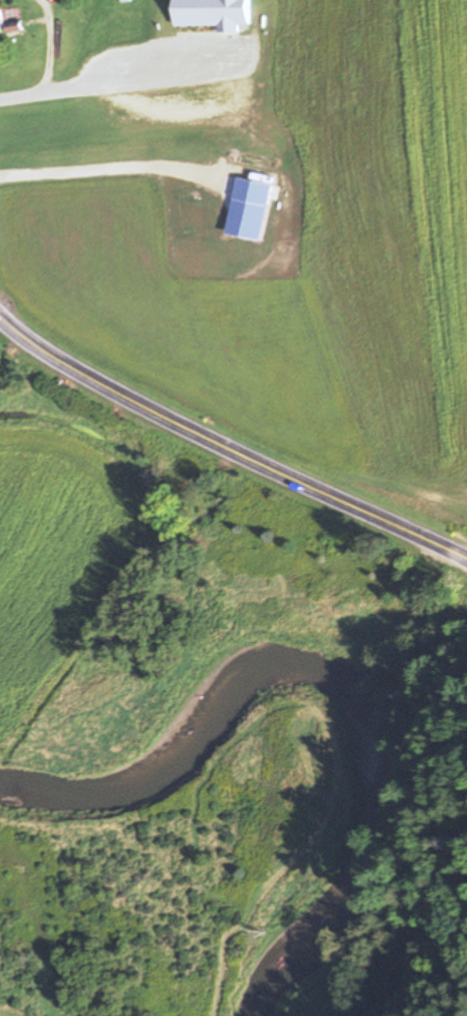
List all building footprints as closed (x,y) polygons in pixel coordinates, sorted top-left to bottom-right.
[(177,27),(218,27),(219,33),(241,33),(241,27),(250,27),(250,0),(177,0),(177,27)]
